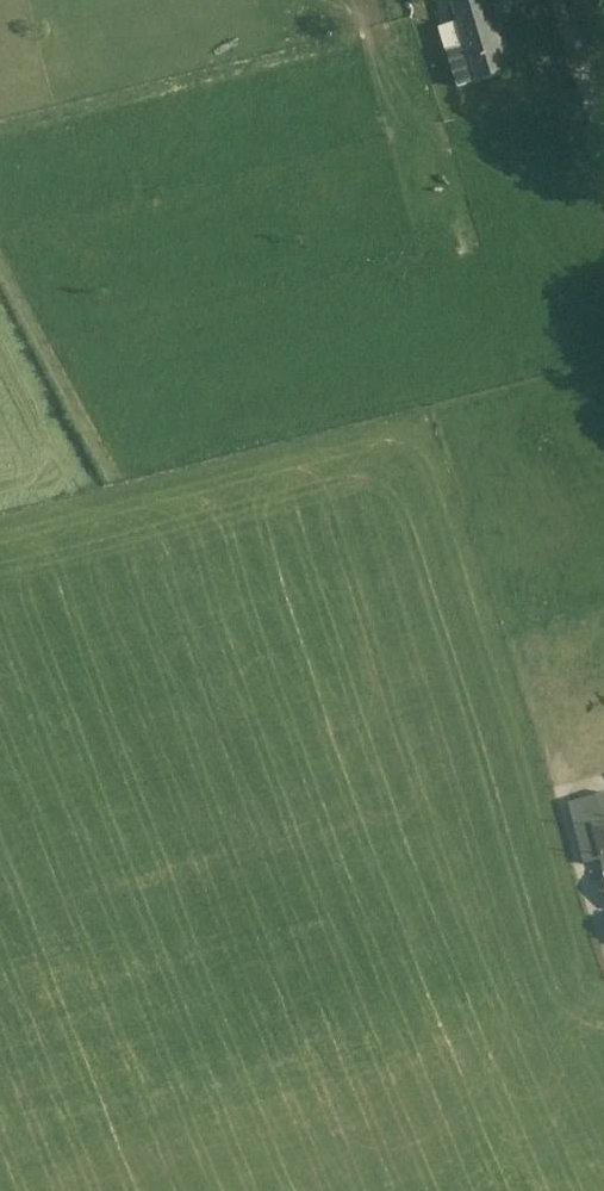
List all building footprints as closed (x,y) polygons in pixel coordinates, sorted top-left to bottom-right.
[(454,7),(477,81),(504,73),(495,46),(502,44),(489,0),(477,0),(454,7)] [(603,868),(603,788),(568,796),(582,862),(597,859),(599,869),(603,868)]
